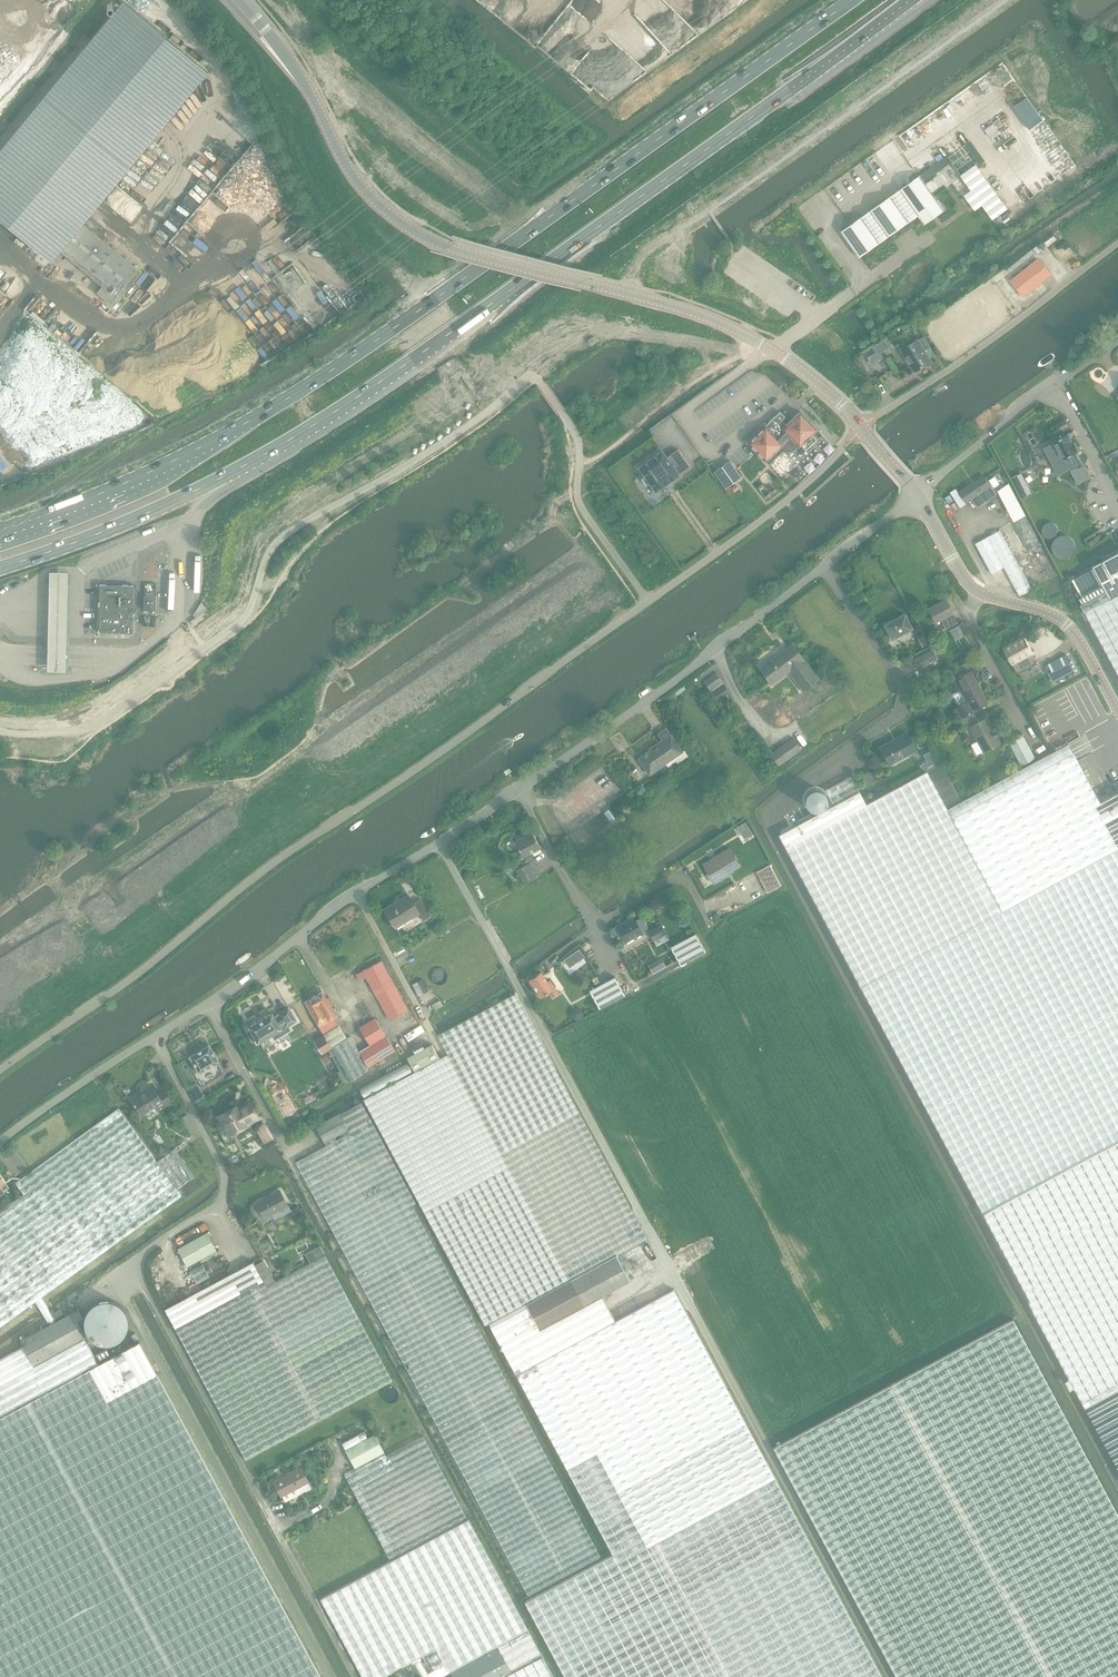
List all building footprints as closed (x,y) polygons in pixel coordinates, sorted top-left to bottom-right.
[(83,223),(208,71),(122,1),(0,149),(0,217),(52,260),(53,260),(60,251),(64,255),(102,286),(96,293),(113,307),(142,271),(83,223)] [(920,175),(920,176),(921,177),(924,182),(936,174),(952,162),(947,156),(932,167),(920,175)] [(976,165),(962,176),(972,191),(965,196),(976,210),(982,206),(993,220),(1008,209),(976,165)] [(924,182),(921,177),(842,232),(860,257),(919,216),(925,225),(946,211),(924,182)] [(60,251),(53,260),(57,263),(64,255),(60,251)] [(1039,260),(1013,281),(1024,295),(1050,274),(1039,260)] [(588,340),(591,345),(597,341),(594,336),(588,340)] [(918,340),(902,350),(915,372),(931,362),(929,358),(936,354),(931,346),(925,336),(918,340)] [(884,341),(873,347),(878,354),(888,348),(884,341)] [(780,412),(748,444),(761,456),(765,461),(767,459),(779,447),(780,447),(781,448),(783,449),(784,450),(786,450),(788,450),(789,450),(790,450),(792,450),(793,449),(795,448),(796,447),(798,446),(799,447),(801,445),(806,450),(814,442),(817,440),(812,435),(817,430),(799,412),(787,425),(782,420),(785,417),(780,412)] [(1055,442),(1045,448),(1059,474),(1077,465),(1078,468),(1085,465),(1078,452),(1079,451),(1075,443),(1074,444),(1069,434),(1055,441),(1055,442)] [(649,482),(655,491),(678,475),(677,473),(688,465),(676,449),(665,457),(661,451),(638,467),(644,476),(642,478),(646,484),(649,482)] [(1108,455),(1112,462),(1117,458),(1117,450),(1108,455)] [(729,461),(713,472),(725,489),(741,477),(729,461)] [(1032,493),(1022,472),(1012,477),(1023,497),(1032,493)] [(978,507),(997,494),(986,477),(971,487),(970,484),(959,491),(967,503),(973,499),(978,507)] [(1010,483),(999,491),(1015,521),(1012,523),(1027,551),(1041,544),(1025,516),(1027,515),(1010,483)] [(1000,531),(975,544),(991,574),(1004,568),(1019,597),(1032,590),(1000,531)] [(1074,578),(1072,580),(1085,602),(1082,604),(1083,606),(1083,607),(1117,673),(1117,552),(1103,560),(1105,562),(1074,578)] [(945,627),(957,621),(951,611),(952,611),(945,598),(928,608),(934,621),(940,617),(945,627)] [(904,613),(884,624),(891,638),(911,627),(904,613)] [(963,634),(969,631),(963,620),(957,623),(963,634)] [(1024,636),(1004,647),(1018,674),(1038,663),(1033,654),(1034,653),(1024,636)] [(940,647),(933,651),(936,656),(943,652),(940,647)] [(933,651),(932,648),(913,659),(918,668),(937,658),(936,656),(933,651)] [(749,674),(740,681),(747,690),(756,684),(757,685),(762,681),(764,683),(767,680),(768,681),(770,679),(769,679),(773,676),(771,674),(776,671),(785,682),(784,683),(786,685),(785,686),(787,689),(786,689),(788,691),(790,693),(791,692),(793,694),(804,686),(795,675),(795,676),(778,653),(770,659),(769,660),(768,659),(763,662),(761,661),(752,667),(753,669),(748,673),(749,674)] [(1066,654),(1046,665),(1054,681),(1067,674),(1074,670),(1066,654)] [(970,671),(955,679),(966,702),(956,707),(962,718),(972,712),(973,712),(974,711),(973,709),(986,702),(970,671)] [(717,701),(730,691),(716,673),(703,682),(717,701)] [(963,725),(976,718),(972,712),(962,718),(959,719),(963,725)] [(983,753),(999,744),(996,739),(997,739),(986,718),(970,727),(983,753)] [(889,765),(916,750),(907,733),(880,748),(889,765)] [(1008,742),(1020,765),(1034,758),(1021,734),(1008,742)] [(779,765),(802,749),(793,738),(771,754),(779,765)] [(652,749),(639,759),(650,774),(674,757),(678,763),(689,755),(685,749),(682,751),(673,739),(666,744),(665,741),(653,750),(652,749)] [(778,834),(981,1213),(1117,1466),(1117,780),(1094,793),(1067,744),(961,801),(941,763),(865,804),(858,791),(851,777),(834,786),(842,800),(778,834)] [(613,809),(606,814),(610,821),(617,816),(613,809)] [(745,822),(737,827),(745,838),(752,833),(745,822)] [(523,856),(540,847),(532,831),(514,841),(523,856)] [(727,873),(739,866),(729,849),(703,864),(714,882),(727,874),(727,873)] [(523,883),(536,876),(529,863),(516,870),(523,883)] [(770,865),(756,872),(760,879),(767,892),(781,885),(773,872),(770,865)] [(423,920),(431,915),(420,898),(413,903),(408,895),(384,910),(395,928),(418,913),(423,920)] [(663,895),(656,899),(660,907),(668,903),(663,895)] [(717,914),(710,918),(713,923),(720,919),(717,914)] [(641,931),(647,928),(641,918),(635,921),(633,918),(617,928),(624,942),(641,932),(641,931)] [(661,924),(648,931),(656,946),(669,939),(661,924)] [(680,965),(705,951),(696,933),(670,946),(680,965)] [(564,959),(569,967),(585,957),(579,949),(564,959)] [(382,961),(357,974),(361,981),(366,978),(389,1019),(407,1009),(382,961)] [(552,999),(560,994),(551,982),(549,983),(542,973),(537,976),(536,975),(531,978),(532,980),(530,981),(541,998),(548,993),(552,999)] [(615,977),(589,991),(599,1008),(625,994),(615,977)] [(323,991),(306,1002),(308,1007),(320,1026),(323,1032),(338,1024),(334,1018),(337,1016),(336,1014),(337,1011),(335,1008),(333,1008),(323,991)] [(489,1323),(502,1349),(613,1554),(524,1602),(565,1676),(880,1676),(705,1348),(674,1291),(615,1323),(602,1299),(631,1283),(616,1256),(647,1239),(515,995),(437,1037),(447,1055),(362,1100),(485,1326),(489,1323)] [(443,1006),(441,1001),(433,1006),(435,1011),(443,1006)] [(252,1029),(249,1031),(254,1040),(257,1038),(258,1040),(259,1041),(260,1041),(264,1049),(278,1041),(279,1043),(288,1038),(287,1035),(296,1030),(294,1027),(301,1022),(293,1008),(290,1010),(289,1009),(289,1007),(288,1008),(280,1013),(279,1013),(278,1014),(279,1014),(274,1017),(272,1014),(273,1014),(272,1013),(271,1013),(264,1018),(264,1017),(257,1021),(257,1022),(250,1026),(250,1027),(251,1027),(252,1029)] [(370,1069),(367,1065),(393,1049),(374,1018),(358,1028),(369,1045),(359,1051),(350,1037),(332,1047),(352,1082),(370,1069)] [(338,1025),(323,1035),(332,1047),(346,1038),(338,1025)] [(323,1035),(314,1041),(322,1054),(332,1047),(323,1035)] [(202,1087),(224,1073),(217,1061),(219,1060),(209,1044),(190,1056),(199,1071),(194,1074),(202,1087)] [(439,1058),(432,1045),(408,1058),(414,1071),(439,1058)] [(196,1083),(187,1089),(196,1102),(204,1097),(196,1083)] [(161,1109),(173,1102),(166,1091),(159,1095),(153,1086),(141,1093),(141,1092),(132,1097),(142,1114),(158,1104),(161,1109)] [(284,1117),(296,1110),(284,1087),(272,1094),(284,1117)] [(313,1093),(302,1098),(305,1104),(316,1098),(313,1093)] [(201,1110),(209,1106),(207,1101),(199,1105),(201,1110)] [(222,1123),(216,1126),(225,1143),(245,1133),(244,1130),(252,1126),(249,1120),(257,1116),(250,1101),(244,1105),(244,1106),(238,1110),(235,1106),(218,1115),(222,1123)] [(295,1162),(507,1556),(528,1596),(601,1557),(578,1516),(412,1205),(415,1203),(361,1103),(339,1114),(315,1127),(326,1146),(295,1162)] [(35,1301),(41,1312),(48,1307),(41,1297),(181,1195),(177,1190),(157,1161),(118,1109),(16,1183),(24,1195),(4,1208),(0,1212),(0,1326),(35,1301)] [(174,1149),(157,1161),(177,1190),(195,1177),(181,1158),(174,1149)] [(236,1153),(227,1158),(231,1165),(240,1161),(236,1153)] [(4,1191),(3,1190),(8,1187),(5,1182),(6,1182),(0,1174),(0,1194),(4,1191)] [(252,1207),(252,1209),(255,1215),(259,1217),(262,1215),(264,1218),(272,1214),(275,1219),(291,1211),(280,1190),(256,1202),(257,1204),(252,1207)] [(188,1267),(216,1250),(206,1232),(177,1249),(188,1267)] [(320,1246),(306,1254),(310,1263),(325,1255),(320,1246)] [(393,1381),(325,1255),(310,1263),(274,1282),(263,1262),(256,1266),(253,1261),(165,1309),(246,1460),(393,1381)] [(209,1277),(202,1264),(190,1270),(198,1283),(209,1277)] [(85,1315),(84,1319),(84,1322),(85,1325),(85,1328),(86,1330),(88,1333),(89,1335),(91,1337),(92,1338),(93,1339),(96,1340),(99,1342),(102,1343),(106,1343),(110,1343),(113,1342),(117,1340),(120,1338),(123,1336),(125,1333),(126,1329),(128,1326),(128,1322),(128,1318),(127,1315),(126,1311),(125,1310),(123,1307),(121,1304),(118,1302),(114,1301),(111,1299),(107,1299),(103,1299),(100,1300),(96,1301),(93,1303),(90,1306),(88,1309),(86,1312),(85,1315)] [(140,1341),(98,1364),(84,1338),(87,1336),(78,1320),(83,1317),(79,1309),(57,1320),(48,1307),(41,1312),(48,1321),(41,1325),(43,1327),(20,1340),(24,1347),(0,1360),(0,1676),(320,1676),(140,1341)] [(57,1318),(63,1314),(61,1309),(54,1313),(57,1318)] [(774,1449),(830,1555),(895,1676),(1117,1676),(1117,1518),(1013,1321),(853,1406),(774,1449)] [(106,1349),(97,1354),(100,1360),(109,1355),(106,1349)] [(398,1393),(398,1391),(397,1390),(396,1389),(395,1388),(394,1387),(392,1387),(391,1387),(390,1387),(388,1387),(387,1387),(386,1388),(385,1389),(384,1390),(383,1391),(383,1393),(383,1394),(383,1395),(383,1397),(383,1398),(384,1399),(385,1400),(386,1401),(387,1402),(389,1402),(390,1403),(391,1403),(393,1402),(394,1402),(395,1401),(396,1400),(397,1399),(398,1398),(398,1397),(399,1395),(399,1394),(398,1393)] [(342,1444),(355,1468),(344,1473),(390,1560),(467,1519),(423,1437),(387,1456),(375,1435),(368,1439),(364,1432),(342,1444)] [(281,1496),(282,1495),(285,1501),(299,1494),(296,1488),(309,1482),(301,1467),(273,1481),(281,1496)] [(319,1600),(361,1676),(384,1676),(405,1666),(421,1657),(430,1672),(443,1665),(448,1673),(449,1672),(452,1676),(552,1676),(541,1657),(486,1555),(467,1520),(403,1555),(319,1600)]
